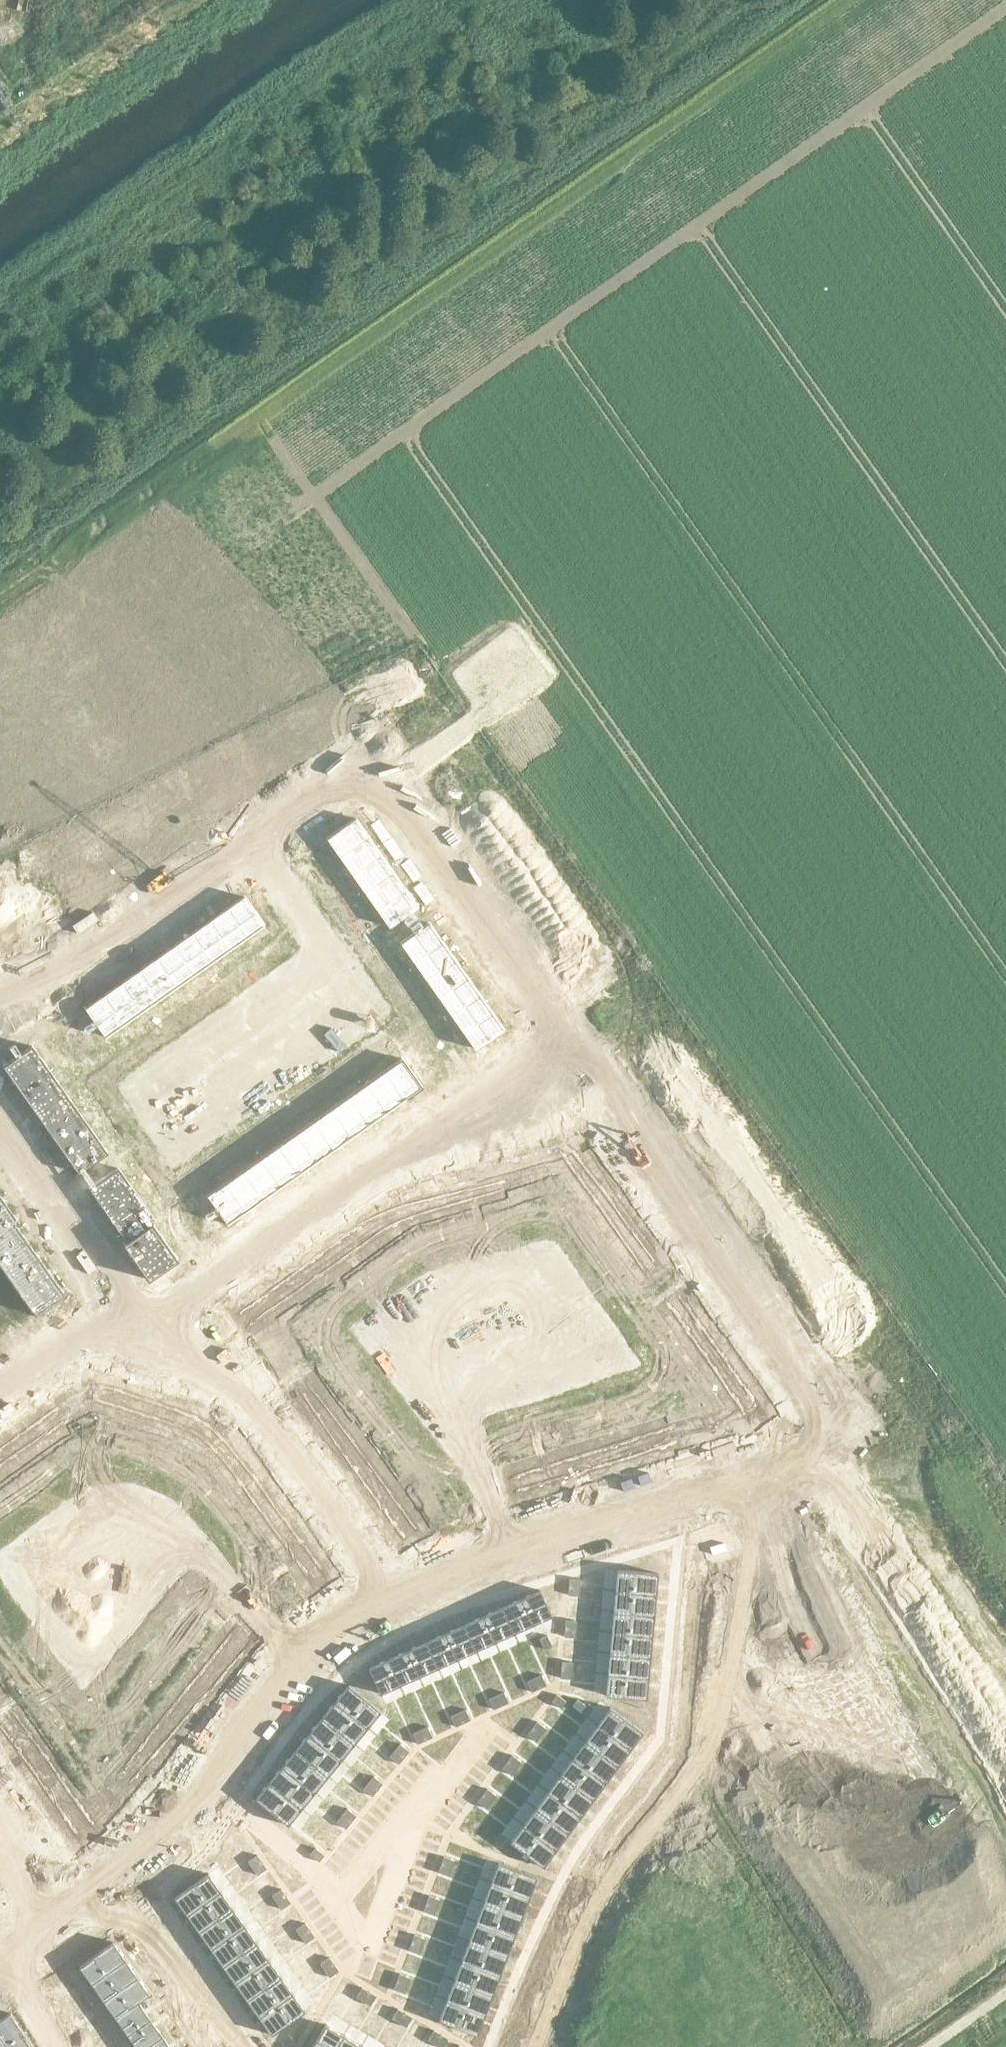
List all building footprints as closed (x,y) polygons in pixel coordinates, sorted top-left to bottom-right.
[(508,661),(459,695),(473,715),(522,681),(508,661)] [(356,816),(326,837),(339,856),(369,835),(356,816)] [(369,835),(339,856),(351,874),(382,852),(369,835)] [(382,852),(351,874),(364,891),(394,870),(382,852)] [(394,870),(364,891),(376,909),(406,888),(394,870)] [(298,874),(289,881),(294,888),(303,881),(298,874)] [(406,888),(376,909),(389,927),(419,906),(406,888)] [(311,892),(302,899),(306,905),(316,899),(311,892)] [(245,894),(226,908),(247,938),(266,924),(245,894)] [(316,899),(306,905),(311,912),(320,906),(316,899)] [(226,908),(209,920),(230,950),(247,938),(226,908)] [(209,920),(191,932),(212,962),(230,950),(209,920)] [(430,921),(400,942),(413,961),(443,939),(430,921)] [(336,927),(327,934),(331,941),(341,934),(336,927)] [(191,932),(173,945),(194,975),(212,962),(191,932)] [(341,934),(331,941),(336,948),(345,941),(341,934)] [(443,939),(413,961),(425,978),(455,957),(443,939)] [(173,945),(156,957),(177,987),(194,975),(173,945)] [(156,957),(138,970),(159,1000),(177,987),(156,957)] [(455,957),(425,978),(438,996),(468,975),(455,957)] [(276,964),(269,969),(276,978),(283,973),(276,964)] [(269,969),(262,973),(269,983),(276,978),(269,969)] [(138,970),(120,982),(141,1012),(159,1000),(138,970)] [(468,975),(438,996),(450,1014),(480,992),(468,975)] [(377,976),(368,982),(373,989),(382,982),(377,976)] [(120,982),(103,995),(124,1025),(141,1012),(120,982)] [(382,982),(373,989),(377,996),(387,989),(382,982)] [(241,989),(234,993),(240,1003),(247,998),(241,989)] [(480,992),(450,1014),(463,1031),(493,1010),(480,992)] [(234,993),(227,998),(234,1008),(240,1003),(234,993)] [(103,995),(84,1008),(105,1038),(124,1025),(103,995)] [(493,1010),(463,1031),(476,1050),(506,1029),(493,1010)] [(402,1011),(393,1017),(397,1024),(407,1018),(402,1011)] [(205,1014),(199,1018),(205,1028),(212,1023),(205,1014)] [(199,1018),(192,1023),(198,1032),(205,1028),(199,1018)] [(407,1018),(397,1024),(402,1031),(412,1024),(407,1018)] [(362,1025),(355,1029),(362,1039),(369,1034),(362,1025)] [(81,1027),(71,1034),(76,1041),(86,1034),(81,1027)] [(344,1037),(338,1042),(344,1051),(351,1046),(344,1037)] [(170,1038),(163,1043),(170,1053),(177,1048),(170,1038)] [(338,1042),(331,1047),(337,1056),(344,1051),(338,1042)] [(163,1043),(157,1048),(163,1057),(170,1053),(163,1043)] [(32,1044),(2,1065),(15,1084),(45,1063),(32,1044)] [(93,1045),(84,1052),(89,1059),(98,1052),(93,1045)] [(427,1046),(418,1053),(422,1060),(432,1053),(427,1046)] [(98,1052),(89,1059),(93,1065),(103,1059),(98,1052)] [(432,1053),(422,1060),(427,1066),(436,1060),(432,1053)] [(145,1056),(138,1061),(145,1070),(152,1065),(145,1056)] [(402,1057),(384,1070),(405,1100),(423,1087),(402,1057)] [(309,1062),(302,1067),(309,1076),(316,1071),(309,1062)] [(45,1063),(15,1084),(28,1102),(58,1080),(45,1063)] [(302,1067),(295,1071),(302,1081),(309,1076),(302,1067)] [(384,1070),(366,1082),(387,1112),(405,1100),(384,1070)] [(58,1080),(28,1102),(40,1119),(70,1098),(58,1080)] [(118,1081),(109,1087),(114,1094),(123,1087),(118,1081)] [(366,1082),(348,1095),(369,1125),(387,1112),(366,1082)] [(123,1087),(114,1094),(118,1101),(128,1094),(123,1087)] [(274,1087),(267,1092),(273,1101),(280,1096),(274,1087)] [(267,1092),(260,1096),(267,1106),(273,1101),(267,1092)] [(348,1095),(331,1107),(352,1137),(369,1125),(348,1095)] [(70,1098),(40,1119),(53,1137),(83,1116),(70,1098)] [(331,1107),(313,1120),(334,1150),(352,1137),(331,1107)] [(238,1112),(232,1117),(238,1126),(245,1121),(238,1112)] [(83,1116),(53,1137),(65,1155),(95,1133),(83,1116)] [(232,1117),(225,1121),(231,1131),(238,1126),(232,1117)] [(313,1120),(295,1132),(316,1162),(334,1150),(313,1120)] [(149,1124),(139,1131),(144,1137),(154,1131),(149,1124)] [(154,1131),(144,1137),(149,1144),(158,1138),(154,1131)] [(295,1132),(278,1144),(299,1174),(316,1162),(295,1132)] [(95,1133),(65,1155),(78,1173),(108,1152),(95,1133)] [(582,1134),(552,1155),(565,1173),(596,1152),(582,1134)] [(203,1137),(196,1141),(203,1151),(210,1146),(203,1137)] [(196,1141),(190,1146),(196,1156),(203,1151),(196,1141)] [(278,1144),(260,1157),(281,1187),(299,1174),(278,1144)] [(596,1152),(565,1173),(578,1191),(608,1170),(596,1152)] [(260,1157),(242,1169),(263,1199),(281,1187),(260,1157)] [(118,1167),(88,1188),(102,1206),(132,1185),(118,1167)] [(179,1168),(170,1174),(175,1181),(184,1174),(179,1168)] [(242,1169),(225,1182),(246,1212),(263,1199),(242,1169)] [(608,1170),(578,1191),(590,1209),(620,1188),(608,1170)] [(184,1174),(175,1181),(180,1188),(189,1181),(184,1174)] [(225,1182),(206,1195),(227,1225),(246,1212),(225,1182)] [(132,1185),(102,1206),(114,1224),(144,1203),(132,1185)] [(530,1188),(521,1195),(526,1201),(535,1195),(530,1188)] [(535,1195),(526,1201),(530,1208),(540,1202),(535,1195)] [(0,1207),(0,1234),(15,1223),(16,1224),(19,1222),(6,1203),(0,1207)] [(144,1203),(114,1224),(126,1240),(126,1242),(153,1223),(154,1224),(157,1222),(144,1203)] [(204,1203),(195,1210),(200,1216),(209,1210),(204,1203)] [(209,1210),(200,1216),(204,1223),(214,1216),(209,1210)] [(28,1241),(16,1224),(15,1223),(0,1234),(0,1260),(28,1241)] [(126,1240),(122,1243),(136,1262),(166,1240),(154,1224),(153,1223),(126,1242),(126,1240)] [(555,1223),(546,1230),(551,1237),(560,1230),(555,1223)] [(560,1230),(551,1237),(555,1244),(565,1237),(560,1230)] [(502,1236),(495,1239),(498,1250),(506,1247),(502,1236)] [(495,1239),(487,1241),(490,1252),(498,1250),(495,1239)] [(166,1240),(136,1262),(149,1280),(179,1259),(166,1240)] [(0,1260),(0,1265),(10,1279),(40,1258),(28,1241),(0,1260)] [(658,1241),(628,1262),(641,1280),(671,1259),(664,1249),(658,1241)] [(461,1249),(453,1251),(457,1262),(464,1260),(461,1249)] [(453,1251),(445,1254),(449,1265),(457,1262),(453,1251)] [(40,1258),(10,1279),(23,1297),(53,1276),(40,1258)] [(580,1259),(571,1265),(576,1272),(585,1266),(580,1259)] [(424,1262),(418,1267),(424,1276),(431,1272),(424,1262)] [(585,1266),(576,1272),(580,1279),(590,1272),(585,1266)] [(418,1267),(411,1272),(417,1281),(424,1276),(418,1267)] [(53,1276),(23,1297),(36,1316),(66,1294),(53,1276)] [(598,1284),(588,1290),(593,1297),(603,1290),(598,1284)] [(688,1287),(658,1308),(671,1327),(701,1306),(688,1287)] [(383,1292),(376,1296),(383,1306),(389,1301),(383,1292)] [(242,1294),(224,1308),(245,1338),(264,1324),(242,1294)] [(376,1296),(369,1301),(376,1311),(383,1306),(376,1296)] [(701,1306),(671,1327),(683,1345),(713,1323),(701,1306)] [(347,1317),(341,1321),(347,1331),(354,1326),(347,1317)] [(341,1321),(334,1326),(340,1335),(347,1331),(341,1321)] [(713,1323),(683,1345),(696,1362),(726,1341),(713,1323)] [(637,1340),(628,1346),(633,1353),(642,1347),(637,1340)] [(312,1341),(305,1346),(312,1356),(319,1351),(312,1341)] [(726,1341),(696,1362),(708,1380),(738,1359),(726,1341)] [(305,1346),(299,1351),(305,1360),(312,1356),(305,1346)] [(370,1349),(361,1356),(366,1363),(375,1356),(370,1349)] [(650,1358),(641,1365),(645,1371),(655,1365),(650,1358)] [(288,1359),(281,1364),(287,1373),(294,1368),(288,1359)] [(655,1365),(645,1371),(650,1378),(660,1372),(655,1365)] [(383,1367),(374,1373),(378,1380),(388,1374),(383,1367)] [(84,1369),(74,1404),(96,1410),(106,1375),(84,1369)] [(634,1369),(626,1372),(630,1383),(638,1380),(634,1369)] [(314,1372),(284,1393),(297,1411),(327,1390),(314,1372)] [(626,1372),(619,1374),(622,1385),(630,1383),(626,1372)] [(388,1374),(378,1380),(383,1387),(393,1380),(388,1374)] [(106,1375),(96,1410),(115,1416),(116,1417),(126,1385),(127,1386),(128,1382),(106,1375)] [(593,1382),(585,1384),(588,1395),(596,1393),(593,1382)] [(585,1384),(577,1387),(581,1398),(588,1395),(585,1384)] [(115,1416),(114,1420),(136,1427),(146,1391),(127,1386),(126,1385),(116,1417),(115,1416)] [(327,1390),(297,1411),(309,1429),(339,1408),(327,1390)] [(146,1391),(136,1427),(157,1433),(167,1398),(146,1391)] [(675,1393),(666,1400),(670,1407),(680,1400),(675,1393)] [(552,1394),(544,1397),(547,1408),(555,1405),(552,1394)] [(544,1397),(536,1399),(539,1410),(547,1408),(544,1397)] [(167,1398),(157,1433),(177,1439),(188,1404),(167,1398)] [(680,1400),(670,1407),(675,1413),(684,1407),(680,1400)] [(408,1402),(399,1409),(403,1415),(413,1409),(408,1402)] [(188,1404),(177,1439),(199,1446),(210,1410),(188,1404)] [(510,1407),(502,1409),(506,1420),(514,1418),(510,1407)] [(339,1408),(309,1429),(323,1448),(326,1445),(325,1444),(352,1425),(351,1424),(339,1408)] [(413,1409),(403,1415),(408,1422),(417,1416),(413,1409)] [(502,1409),(495,1412),(498,1423),(506,1420),(502,1409)] [(664,1419),(643,1425),(653,1460),(675,1454),(664,1419)] [(352,1425),(325,1444),(326,1445),(337,1462),(367,1441),(354,1422),(351,1424),(352,1425)] [(643,1425),(622,1432),(633,1467),(653,1460),(643,1425)] [(82,1427),(79,1438),(87,1440),(90,1429),(82,1427)] [(700,1429),(690,1435),(695,1442),(705,1435),(700,1429)] [(238,1431),(208,1453),(221,1471),(251,1450),(238,1431)] [(622,1432),(601,1438),(612,1473),(633,1467),(622,1432)] [(705,1435),(695,1442),(700,1449),(709,1442),(705,1435)] [(433,1437),(423,1444),(428,1451),(438,1444),(433,1437)] [(601,1438),(581,1444),(591,1479),(612,1473),(601,1438)] [(367,1441),(337,1462),(350,1480),(380,1458),(367,1441)] [(438,1444),(428,1451),(433,1458),(442,1451),(438,1444)] [(581,1444),(560,1451),(571,1486),(591,1479),(581,1444)] [(92,1450),(85,1455),(92,1464),(98,1459),(92,1450)] [(251,1450),(221,1471),(233,1489),(263,1468),(251,1450)] [(560,1451),(539,1457),(550,1492),(571,1486),(560,1451)] [(85,1455),(78,1460),(85,1469),(92,1464),(85,1455)] [(539,1457),(519,1463),(530,1498),(550,1492),(539,1457)] [(380,1458),(350,1480),(362,1497),(392,1476),(380,1458)] [(117,1461),(114,1472),(122,1474),(125,1463),(117,1461)] [(125,1463),(122,1474),(130,1476),(133,1465),(125,1463)] [(519,1463),(497,1470),(508,1505),(530,1498),(519,1463)] [(263,1468),(233,1489),(246,1506),(276,1485),(263,1468)] [(458,1473),(448,1479),(453,1486),(462,1479),(458,1473)] [(392,1476),(362,1497),(375,1515),(405,1494),(392,1476)] [(157,1479),(154,1490),(162,1492),(165,1481),(157,1479)] [(462,1479),(453,1486),(458,1493),(467,1486),(462,1479)] [(165,1481),(162,1492),(169,1494),(173,1483),(165,1481)] [(61,1483),(54,1488),(61,1497),(68,1493),(61,1483)] [(276,1485),(246,1506),(258,1524),(288,1503),(276,1485)] [(54,1488),(47,1493),(54,1502),(61,1497),(54,1488)] [(183,1488),(173,1494),(178,1501),(188,1494),(183,1488)] [(188,1494),(178,1501),(183,1508),(192,1501),(188,1494)] [(405,1494),(375,1515),(387,1533),(417,1511),(405,1494)] [(288,1503),(258,1524),(270,1542),(300,1521),(288,1503)] [(26,1508),(19,1513),(25,1522),(32,1518),(26,1508)] [(417,1511),(387,1533),(400,1551),(430,1530),(417,1511)] [(19,1513),(12,1518),(19,1527),(25,1522),(19,1513)] [(300,1521),(270,1542),(283,1559),(313,1538),(300,1521)] [(208,1523),(198,1530),(203,1536),(213,1530),(208,1523)] [(213,1530),(203,1536),(208,1543),(217,1536),(213,1530)] [(313,1538),(283,1559),(295,1577),(325,1556),(313,1538)] [(724,1542),(710,1546),(712,1554),(726,1550),(724,1542)] [(325,1556),(295,1577),(308,1596),(338,1575),(325,1556)] [(233,1558),(223,1565),(228,1572),(237,1565),(233,1558)] [(648,1563),(647,1572),(658,1573),(659,1564),(648,1563)] [(237,1565),(228,1572),(233,1578),(242,1572),(237,1565)] [(617,1569),(615,1590),(656,1594),(658,1573),(647,1572),(617,1569)] [(569,1586),(568,1594),(579,1595),(580,1587),(569,1586)] [(177,1589),(172,1595),(181,1602),(186,1596),(177,1589)] [(541,1589),(521,1598),(533,1624),(552,1615),(547,1604),(541,1589)] [(615,1590),(613,1611),(654,1615),(656,1594),(615,1590)] [(258,1593),(251,1601),(257,1607),(265,1598),(258,1593)] [(172,1595),(167,1602),(175,1609),(181,1602),(172,1595)] [(265,1598),(257,1607),(263,1612),(271,1604),(265,1598)] [(521,1598),(502,1607),(514,1632),(533,1624),(521,1598)] [(555,1601),(547,1604),(552,1615),(560,1611),(555,1601)] [(502,1607),(483,1615),(495,1641),(514,1632),(502,1607)] [(613,1611),(611,1632),(653,1635),(654,1615),(613,1611)] [(21,1613),(11,1620),(16,1627),(26,1620),(21,1613)] [(483,1615),(464,1624),(476,1650),(495,1641),(483,1615)] [(234,1616),(219,1634),(248,1657),(262,1639),(234,1616)] [(566,1619),(565,1627),(576,1629),(577,1620),(566,1619)] [(26,1620),(16,1627),(21,1634),(30,1627),(26,1620)] [(150,1622),(145,1629),(153,1636),(159,1630),(150,1622)] [(464,1624),(445,1633),(457,1658),(476,1650),(464,1624)] [(565,1627),(564,1636),(576,1637),(576,1629),(565,1627)] [(145,1629),(139,1635),(148,1642),(153,1636),(145,1629)] [(611,1632),(609,1652),(651,1656),(653,1635),(611,1632)] [(445,1633),(426,1641),(438,1667),(457,1658),(445,1633)] [(219,1634),(206,1650),(234,1674),(248,1657),(219,1634)] [(38,1638),(29,1645),(33,1652),(43,1645),(38,1638)] [(426,1641),(407,1650),(419,1676),(438,1667),(426,1641)] [(206,1650),(192,1667),(221,1690),(234,1674),(206,1650)] [(407,1650),(388,1659),(400,1684),(419,1676),(407,1650)] [(609,1652),(607,1673),(649,1677),(651,1656),(609,1652)] [(123,1656),(117,1662),(126,1670),(131,1663),(123,1656)] [(388,1659),(369,1668),(380,1693),(400,1684),(388,1659)] [(562,1661),(561,1669),(573,1670),(573,1662),(562,1661)] [(117,1662),(112,1669),(121,1676),(126,1670),(117,1662)] [(192,1667),(179,1684),(207,1707),(221,1690),(192,1667)] [(561,1669),(560,1677),(572,1678),(573,1670),(561,1669)] [(607,1673),(606,1695),(647,1698),(649,1677),(607,1673)] [(542,1674),(534,1677),(539,1688),(546,1684),(542,1674)] [(534,1677),(527,1681),(531,1691),(539,1688),(534,1677)] [(70,1684),(61,1690),(66,1697),(75,1691),(70,1684)] [(179,1684),(165,1701),(194,1724),(207,1707),(179,1684)] [(349,1684),(335,1701),(367,1727),(381,1710),(349,1684)] [(95,1690),(90,1696),(99,1703),(104,1697),(95,1690)] [(75,1691),(66,1697),(70,1704),(80,1697),(75,1691)] [(504,1691),(496,1695),(501,1705),(508,1702),(504,1691)] [(559,1691),(554,1697),(564,1704),(568,1697),(559,1691)] [(496,1695),(489,1698),(493,1708),(501,1705),(496,1695)] [(90,1696),(85,1702),(94,1710),(99,1703),(90,1696)] [(554,1697),(549,1704),(559,1711),(564,1704),(554,1697)] [(335,1701),(322,1717),(354,1743),(367,1727),(335,1701)] [(0,1716),(0,1744),(30,1722),(17,1704),(0,1716)] [(610,1706),(597,1723),(630,1748),(643,1731),(610,1706)] [(466,1708),(458,1712),(463,1722),(470,1719),(466,1708)] [(83,1712),(73,1718),(78,1725),(88,1719),(83,1712)] [(458,1712),(451,1715),(455,1726),(463,1722),(458,1712)] [(322,1717),(309,1733),(341,1759),(354,1743),(322,1717)] [(151,1718),(138,1734),(166,1758),(180,1741),(151,1718)] [(537,1721),(532,1727),(541,1734),(546,1727),(537,1721)] [(0,1744),(12,1761),(42,1740),(30,1722),(0,1744)] [(597,1723),(585,1740),(618,1765),(630,1748),(597,1723)] [(428,1726),(420,1729),(425,1740),(432,1736),(428,1726)] [(532,1727),(527,1734),(537,1741),(541,1734),(532,1727)] [(420,1729),(413,1733),(417,1743),(425,1740),(420,1729)] [(309,1733),(296,1749),(328,1775),(341,1759),(309,1733)] [(138,1734),(124,1752),(152,1775),(166,1758),(138,1734)] [(103,1740),(93,1747),(98,1754),(108,1747),(103,1740)] [(585,1740),(572,1757),(606,1782),(618,1765),(585,1740)] [(400,1743),(395,1749),(404,1757),(409,1750),(400,1743)] [(108,1747),(98,1754),(103,1760),(112,1754),(108,1747)] [(296,1749),(283,1765),(315,1792),(328,1775),(296,1749)] [(395,1749),(390,1756),(399,1763),(404,1757),(395,1749)] [(512,1754),(507,1761),(516,1768),(521,1761),(512,1754)] [(572,1757),(560,1774),(593,1798),(606,1782),(572,1757)] [(507,1761),(502,1768),(511,1774),(516,1768),(507,1761)] [(283,1765),(269,1782),(301,1808),(315,1792),(283,1765)] [(560,1774),(547,1791),(581,1815),(593,1798),(560,1774)] [(374,1775),(369,1782),(377,1789),(383,1783),(374,1775)] [(128,1776),(118,1782),(123,1789),(132,1782),(128,1776)] [(132,1782),(123,1789),(128,1796),(137,1789),(132,1782)] [(269,1782),(256,1798),(288,1824),(301,1808),(269,1782)] [(369,1782),(363,1788),(372,1795),(377,1789),(369,1782)] [(487,1787),(482,1794),(492,1801),(497,1794),(487,1787)] [(547,1791),(535,1807),(568,1832),(581,1815),(547,1791)] [(535,1807),(523,1824),(556,1849),(568,1832),(535,1807)] [(347,1808),(342,1814),(351,1821),(356,1815),(347,1808)] [(92,1811),(62,1832),(75,1850),(105,1829),(92,1811)] [(342,1814),(337,1820),(346,1828),(351,1821),(342,1814)] [(462,1822),(457,1828),(466,1835),(471,1828),(462,1822)] [(523,1824),(510,1841),(543,1866),(556,1849),(523,1824)] [(450,1840),(447,1848),(457,1852),(460,1844),(450,1840)] [(315,1847),(310,1854),(319,1861),(324,1854),(315,1847)] [(257,1854),(248,1861),(253,1867),(262,1861),(257,1854)] [(262,1861),(253,1867),(257,1874),(267,1868),(262,1861)] [(498,1862),(490,1882),(529,1897),(537,1877),(498,1862)] [(208,1873),(174,1896),(187,1914),(221,1890),(208,1873)] [(437,1875),(434,1883),(444,1887),(447,1879),(437,1875)] [(490,1882),(483,1901),(522,1916),(529,1897),(490,1882)] [(434,1883),(431,1890),(442,1894),(444,1887),(434,1883)] [(281,1888),(272,1895),(277,1902),(286,1895),(281,1888)] [(221,1890),(187,1914),(199,1931),(233,1907),(221,1890)] [(286,1895),(277,1902),(281,1908),(291,1902),(286,1895)] [(483,1901),(476,1921),(514,1936),(522,1916),(483,1901)] [(233,1907),(199,1931),(211,1948),(245,1924),(233,1907)] [(422,1914),(419,1922),(430,1926),(433,1918),(422,1914)] [(476,1921),(468,1940),(507,1955),(514,1936),(476,1921)] [(305,1922),(296,1929),(301,1936),(310,1929),(305,1922)] [(419,1922),(416,1929),(427,1934),(430,1926),(419,1922)] [(245,1924),(211,1948),(223,1965),(257,1941),(245,1924)] [(310,1929),(301,1936),(305,1942),(315,1936),(310,1929)] [(468,1940),(461,1960),(500,1975),(507,1955),(468,1940)] [(113,1941),(79,1965),(91,1982),(125,1958),(113,1941)] [(257,1941),(223,1965),(235,1982),(269,1958),(257,1941)] [(407,1953),(404,1961),(415,1965),(418,1957),(407,1953)] [(329,1957),(320,1963),(325,1970),(334,1963),(329,1957)] [(125,1958),(91,1982),(103,1999),(137,1976),(125,1958)] [(269,1958),(235,1982),(247,1999),(281,1975),(269,1958)] [(461,1960),(453,1979),(492,1994),(500,1975),(461,1960)] [(404,1961),(401,1969),(412,1973),(415,1965),(404,1961)] [(334,1963),(325,1970),(329,1977),(339,1970),(334,1963)] [(281,1975),(247,1999),(259,2016),(293,1992),(281,1975)] [(137,1976),(103,1999),(115,2016),(138,2000),(139,2001),(150,1993),(137,1976)] [(453,1979),(446,1999),(485,2014),(492,1994),(453,1979)] [(397,1980),(394,1988),(404,1992),(407,1984),(397,1980)] [(362,1987),(356,1997),(364,2001),(369,1991),(362,1987)] [(369,1991),(364,2001),(371,2005),(376,1995),(369,1991)] [(293,1992),(259,2016),(271,2034),(305,2010),(293,1992)] [(446,1999),(438,2019),(477,2034),(485,2014),(446,1999)] [(51,2000),(42,2007),(47,2014),(56,2007),(51,2000)] [(138,2000),(115,2016),(127,2034),(150,2017),(139,2001),(138,2000)] [(56,2007),(47,2014),(52,2020),(61,2014),(56,2007)] [(398,2008),(392,2018),(399,2022),(405,2012),(398,2008)] [(0,2020),(0,2034),(9,2046),(33,2046),(34,2046),(11,2012),(0,2020)] [(405,2012),(399,2022),(406,2026),(412,2016),(405,2012)] [(127,2034),(137,2046),(145,2046),(162,2035),(150,2017),(127,2034)] [(311,2046),(336,2046),(344,2034),(325,2023),(311,2046)] [(434,2029),(428,2039),(435,2043),(441,2034),(434,2029)] [(0,2034),(0,2046),(9,2046),(0,2034)] [(336,2046),(360,2046),(361,2045),(344,2034),(336,2046)] [(435,2043),(441,2046),(443,2046),(448,2038),(441,2034),(435,2043)] [(66,2041),(70,2046),(72,2046),(80,2041),(75,2035),(66,2041)] [(145,2046),(171,2046),(162,2035),(145,2046)]
